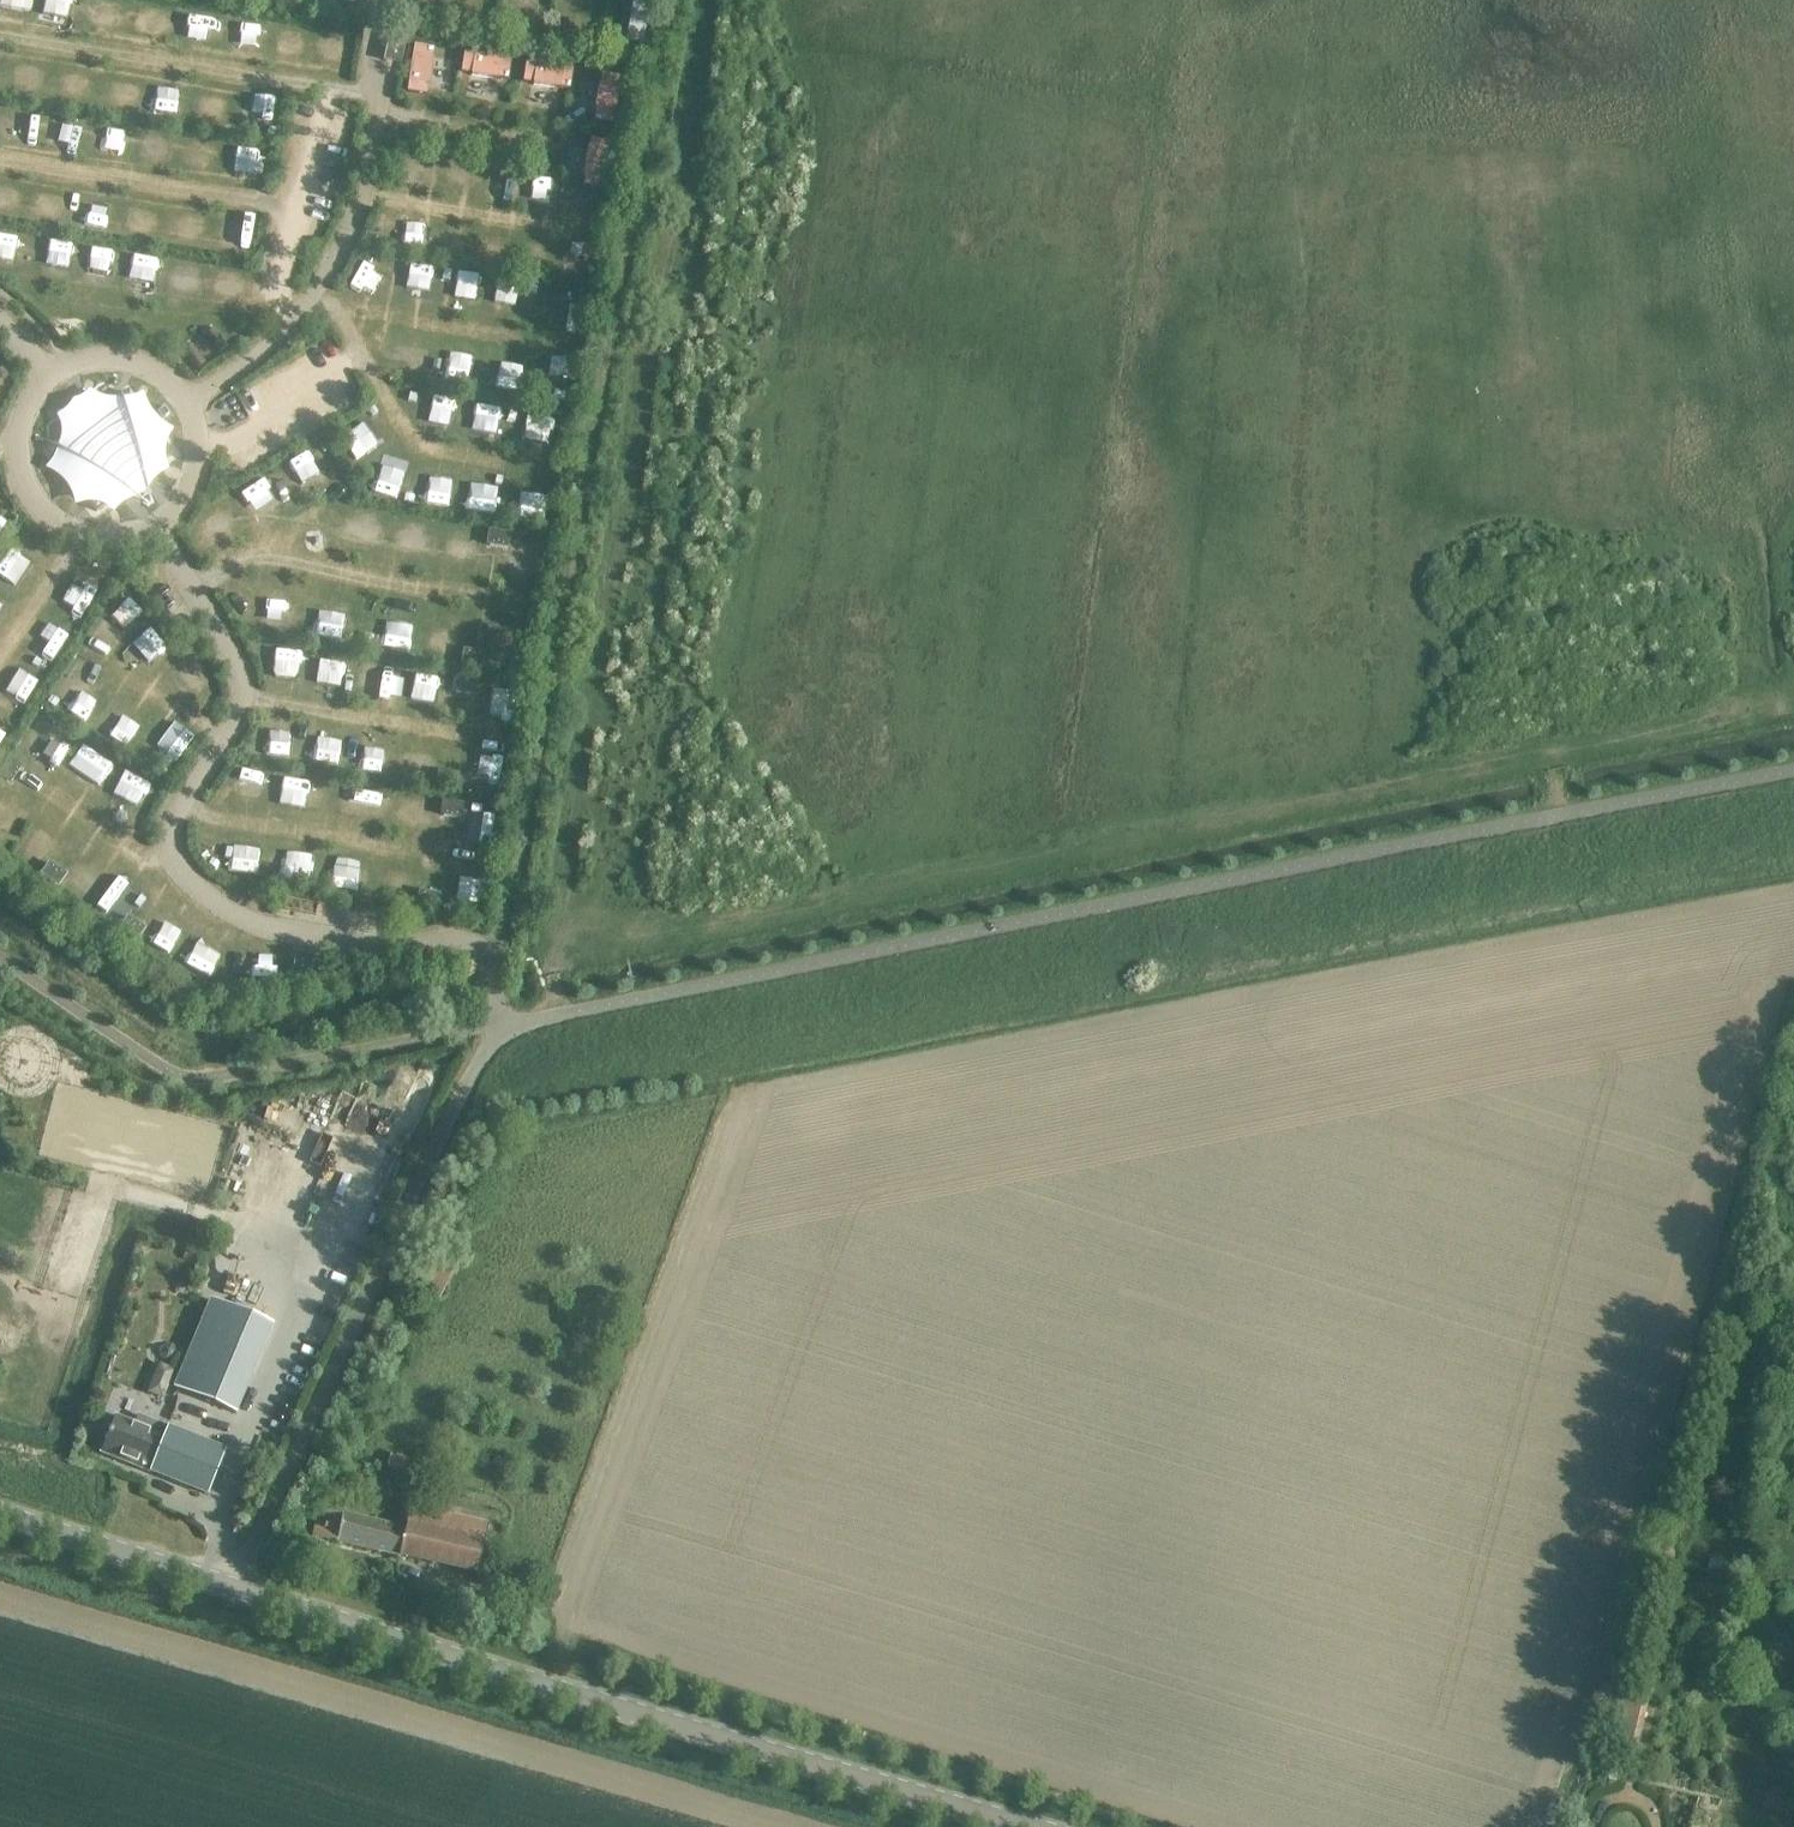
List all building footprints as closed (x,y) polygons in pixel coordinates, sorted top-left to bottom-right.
[(469,0),(454,0),(451,19),(466,22),(469,0)] [(625,40),(642,42),(649,0),(632,0),(625,40)] [(413,45),(406,92),(426,95),(433,48),(413,45)] [(464,53),(460,73),(508,80),(510,60),(464,53)] [(522,82),(570,89),(572,70),(525,62),(522,82)] [(600,74),(593,121),(613,124),(620,77),(600,74)] [(582,186),(602,189),(609,143),(589,139),(582,186)] [(126,394),(97,416),(99,419),(82,433),(79,430),(50,452),(96,512),(125,489),(123,486),(140,473),(142,476),(172,454),(126,394)] [(227,1306),(190,1395),(235,1414),(272,1324),(227,1306)] [(114,1416),(100,1453),(149,1472),(163,1435),(149,1429),(152,1422),(136,1416),(133,1423),(114,1416)] [(163,1435),(149,1472),(207,1495),(225,1450),(166,1427),(163,1435)] [(471,1572),(482,1523),(409,1506),(404,1529),(324,1510),(321,1523),(314,1522),(311,1536),(471,1572)] [(1630,1759),(1644,1698),(1620,1692),(1606,1753),(1630,1759)]
